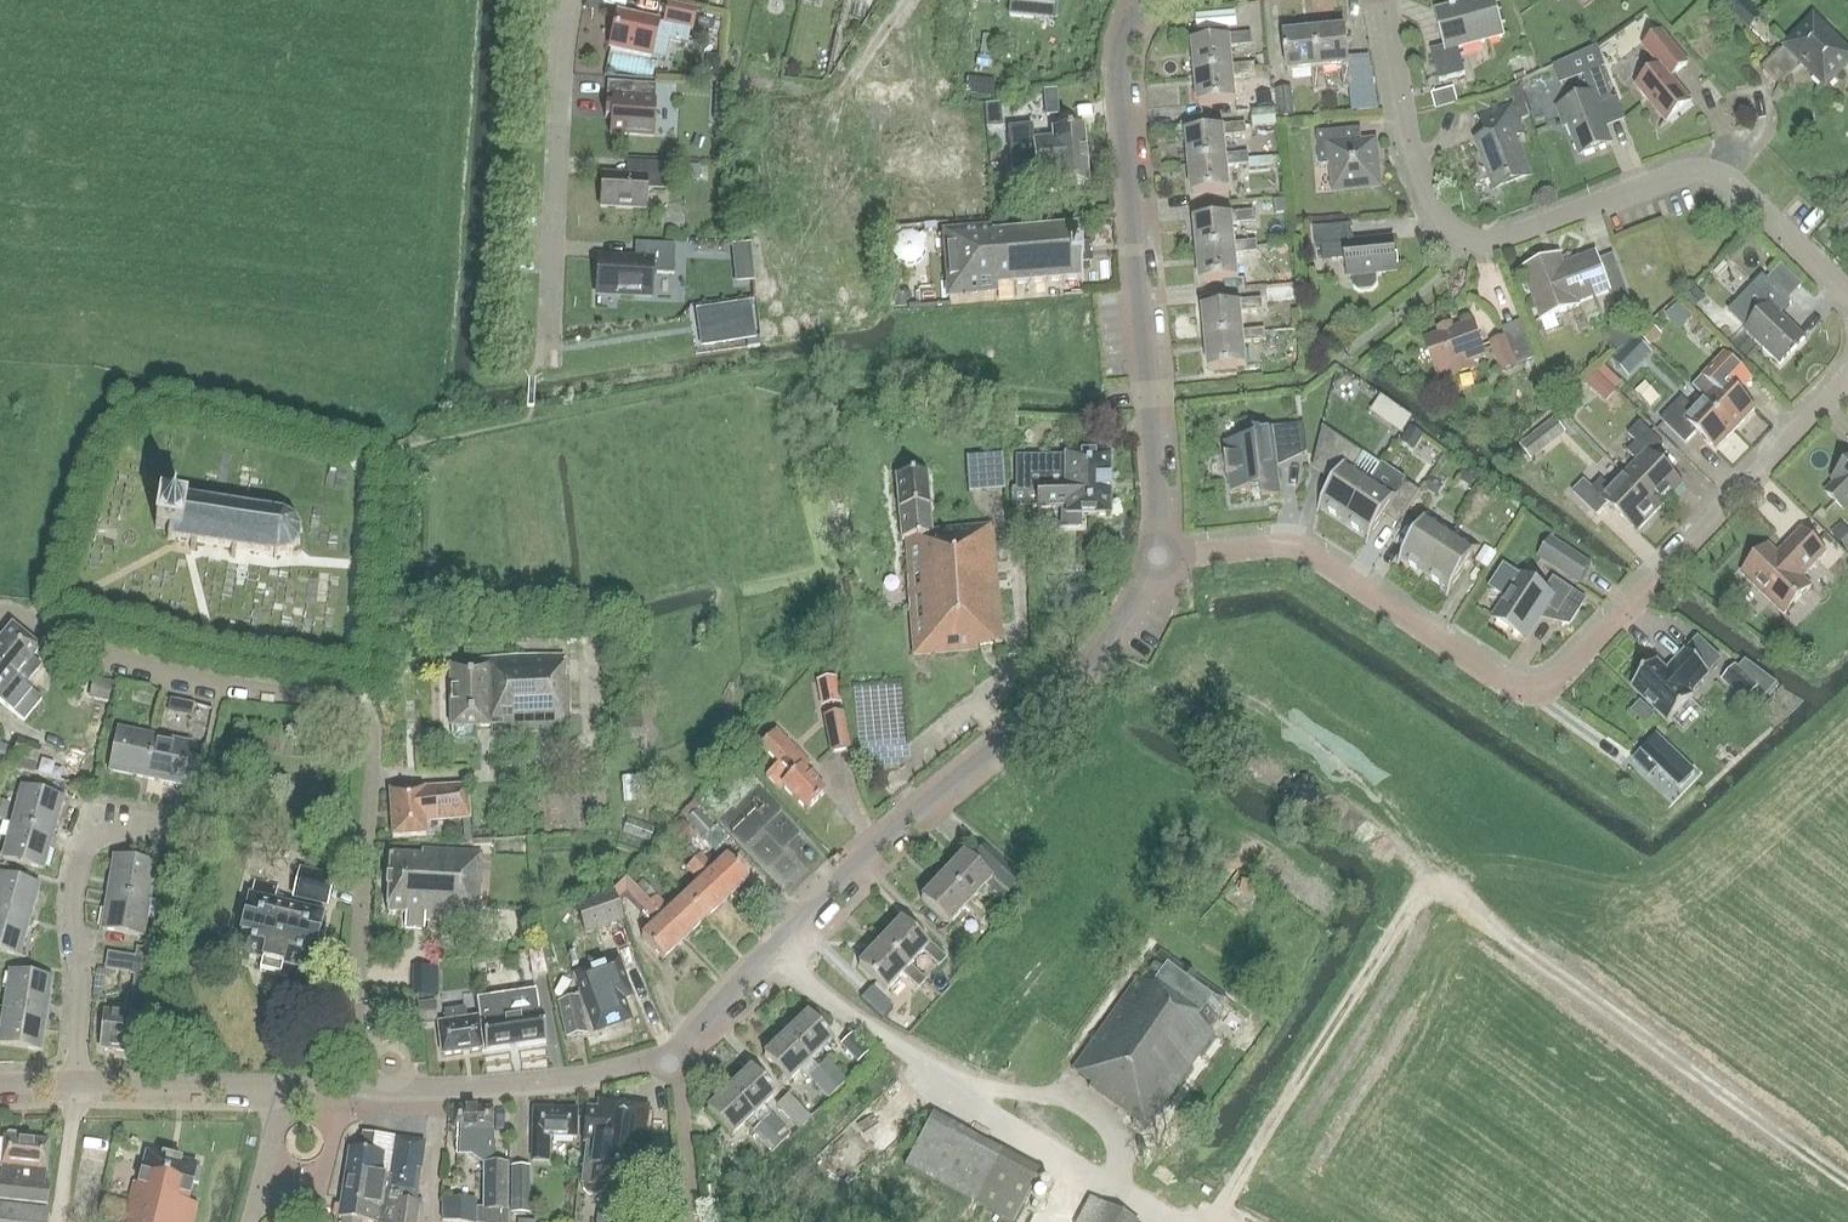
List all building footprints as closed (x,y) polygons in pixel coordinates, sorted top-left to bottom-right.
[(1052,7),(1053,7),(1054,0),(1010,0),(1010,2),(1009,14),(1033,17),(1051,19),(1052,7)] [(1503,36),(1494,0),(1476,0),(1435,11),(1445,47),(1431,50),(1439,81),(1465,74),(1458,48),(1503,36)] [(1745,0),(1734,0),(1726,8),(1747,29),(1760,15),(1745,0)] [(692,29),(696,10),(668,4),(663,23),(690,29),(692,29)] [(1236,26),(1234,11),(1196,14),(1198,29),(1236,26)] [(618,12),(610,48),(650,56),(651,54),(666,57),(670,39),(688,43),(690,29),(663,23),(658,22),(658,21),(618,12)] [(1847,63),(1847,51),(1813,17),(1763,68),(1780,85),(1772,93),(1773,95),(1803,64),(1825,86),(1847,63)] [(699,18),(697,28),(713,31),(715,21),(699,18)] [(1343,89),(1355,88),(1352,65),(1349,65),(1345,29),(1314,32),(1318,69),(1323,69),(1341,67),(1343,89)] [(1666,122),(1691,102),(1670,77),(1687,63),(1661,31),(1643,46),(1659,66),(1636,86),(1666,122)] [(1325,90),(1323,69),(1318,69),(1314,32),(1284,34),(1287,72),(1311,70),(1313,91),(1325,90)] [(1233,70),(1232,66),(1231,47),(1252,45),(1251,34),(1228,36),(1228,40),(1192,43),(1195,74),(1233,70)] [(1591,94),(1556,107),(1563,125),(1569,123),(1580,155),(1610,144),(1604,128),(1596,105),(1612,99),(1600,68),(1604,66),(1597,46),(1568,59),(1575,77),(1584,74),(1591,94)] [(1233,77),(1255,75),(1254,64),(1232,66),(1233,70),(1195,74),(1198,105),(1236,101),(1233,77)] [(995,80),(967,77),(965,93),(993,96),(995,80)] [(654,102),(655,85),(607,82),(607,83),(610,83),(610,99),(609,99),(609,101),(611,101),(611,106),(605,106),(604,118),(611,118),(610,134),(653,136),(655,102),(654,102)] [(730,85),(714,84),(713,102),(729,102),(730,85)] [(1456,101),(1452,86),(1428,93),(1433,108),(1456,101)] [(1293,116),(1290,88),(1274,90),(1277,118),(1293,116)] [(1272,94),(1257,95),(1258,108),(1273,106),(1272,94)] [(984,103),(986,126),(1001,124),(999,102),(984,103)] [(1493,188),(1529,174),(1514,135),(1523,132),(1512,102),(1479,115),(1486,135),(1475,140),(1493,188)] [(1275,125),(1274,107),(1249,109),(1251,128),(1275,125)] [(1227,160),(1226,155),(1224,137),(1246,135),(1245,124),(1222,126),(1222,129),(1186,133),(1189,164),(1227,160)] [(1058,187),(1088,184),(1083,127),(1051,129),(1052,138),(1027,141),(1026,131),(1009,133),(1013,180),(1035,178),(1036,193),(1058,191),(1058,187)] [(1335,190),(1378,186),(1374,142),(1362,143),(1360,128),(1315,132),(1318,165),(1332,164),(1335,190)] [(1227,160),(1189,164),(1191,195),(1229,191),(1227,167),(1249,165),(1248,159),(1247,154),(1226,155),(1227,160)] [(666,190),(666,164),(637,162),(637,176),(602,175),(600,206),(644,209),(645,189),(666,190)] [(698,165),(686,164),(685,180),(698,181),(698,165)] [(1286,199),(1273,200),(1275,214),(1287,212),(1286,199)] [(1235,247),(1234,243),(1233,224),(1254,222),(1253,211),(1230,213),(1230,217),(1194,221),(1197,251),(1235,247)] [(1393,238),(1350,242),(1349,225),(1314,228),(1315,247),(1321,246),(1322,262),(1346,260),(1348,277),(1352,276),(1353,286),(1359,291),(1371,289),(1376,284),(1375,274),(1394,272),(1392,255),(1395,255),(1393,238)] [(1080,263),(1088,262),(1086,244),(1078,244),(1076,226),(991,234),(990,228),(942,232),(947,297),(996,293),(995,288),(1081,281),(1080,263)] [(896,237),(893,244),(894,253),(899,259),(906,263),(914,262),(921,257),(925,249),(924,241),(919,234),(911,231),(903,232),(896,237)] [(1235,254),(1257,252),(1256,241),(1234,243),(1235,247),(1197,251),(1200,282),(1238,279),(1235,254)] [(673,274),(674,245),(636,243),(635,260),(598,258),(596,293),(650,296),(652,272),(673,274)] [(732,259),(749,257),(748,243),(730,244),(732,259)] [(1616,310),(1632,304),(1613,255),(1597,261),(1594,253),(1565,264),(1562,256),(1522,270),(1540,319),(1579,305),(1578,303),(1609,291),(1616,310)] [(1760,315),(1745,331),(1779,363),(1804,337),(1780,314),(1790,303),(1762,276),(1742,297),(1760,315)] [(1266,303),(1296,300),(1294,284),(1265,287),(1266,303)] [(895,288),(891,297),(897,305),(907,304),(911,295),(905,287),(895,288)] [(1704,298),(1695,289),(1683,301),(1692,310),(1704,298)] [(1243,336),(1243,331),(1241,312),(1263,310),(1262,299),(1239,301),(1239,305),(1202,308),(1205,339),(1243,336)] [(749,303),(696,311),(701,345),(754,337),(749,303)] [(1661,335),(1649,322),(1636,335),(1649,347),(1661,335)] [(1472,361),(1485,356),(1473,324),(1425,342),(1437,374),(1448,370),(1451,379),(1475,370),(1472,361)] [(1244,342),(1265,340),(1264,329),(1243,331),(1243,336),(1205,339),(1208,370),(1246,367),(1244,342)] [(1516,366),(1503,335),(1486,342),(1499,373),(1516,366)] [(1652,354),(1635,339),(1614,362),(1630,377),(1652,354)] [(1735,429),(1754,409),(1734,389),(1747,375),(1724,353),(1702,377),(1714,388),(1704,399),(1735,429)] [(1605,402),(1615,390),(1595,371),(1585,381),(1605,402)] [(128,412),(139,407),(131,392),(121,397),(128,412)] [(1735,429),(1704,399),(1693,410),(1681,398),(1660,420),(1685,443),(1697,431),(1716,449),(1735,429)] [(1408,421),(1398,415),(1388,430),(1397,436),(1408,421)] [(1555,418),(1520,445),(1531,459),(1566,432),(1555,418)] [(1652,457),(1664,445),(1639,422),(1627,434),(1635,442),(1627,451),(1637,461),(1624,474),(1659,508),(1681,485),(1652,457)] [(1229,476),(1231,493),(1261,490),(1262,499),(1281,496),(1276,457),(1290,455),(1287,426),(1253,430),(1254,439),(1225,443),(1227,457),(1225,457),(1228,476),(1229,476)] [(1413,451),(1423,435),(1410,427),(1400,443),(1413,451)] [(1323,428),(1313,465),(1327,469),(1338,476),(1334,482),(1319,504),(1344,521),(1381,466),(1363,454),(1323,428)] [(1001,450),(966,453),(969,489),(1004,486),(1001,450)] [(1080,524),(1080,515),(1109,515),(1109,454),(1065,454),(1065,457),(1015,458),(1015,487),(1012,487),(1012,506),(1037,506),(1037,507),(1061,507),(1061,524),(1063,527),(1078,527),(1080,524)] [(1825,493),(1843,509),(1847,504),(1847,463),(1832,479),(1836,482),(1825,493)] [(1381,466),(1344,521),(1370,537),(1383,517),(1388,509),(1402,518),(1420,492),(1404,482),(1381,466)] [(1001,643),(992,526),(931,530),(926,469),(896,471),(900,536),(905,536),(913,653),(978,649),(977,645),(1001,643)] [(1636,532),(1659,508),(1624,474),(1611,488),(1600,478),(1591,488),(1583,480),(1571,492),(1596,516),(1607,504),(1636,532)] [(1478,500),(1491,509),(1502,493),(1488,484),(1478,500)] [(299,533),(302,532),(302,530),(299,531),(295,522),(297,520),(296,518),(294,520),(287,515),(291,510),(287,508),(283,513),(271,510),(174,495),(174,499),(164,498),(164,504),(159,503),(155,528),(168,530),(167,539),(175,541),(190,543),(189,550),(194,551),(195,542),(231,548),(230,556),(235,557),(236,549),(273,555),(273,559),(276,559),(276,555),(288,552),(290,555),(292,554),(290,551),(297,544),(299,546),(300,544),(297,542),(299,533)] [(1425,574),(1452,532),(1427,516),(1400,557),(1425,574)] [(1783,614),(1810,586),(1803,578),(1826,554),(1801,529),(1783,548),(1784,549),(1779,555),(1768,545),(1741,573),(1783,614)] [(1452,532),(1425,574),(1450,590),(1477,549),(1452,532)] [(1592,564),(1551,537),(1536,558),(1578,585),(1592,564)] [(1484,546),(1475,561),(1487,568),(1496,554),(1484,546)] [(1494,620),(1524,639),(1545,608),(1557,616),(1573,591),(1553,578),(1544,591),(1522,577),(1494,620)] [(31,658),(39,648),(11,625),(0,639),(0,703),(13,713),(23,721),(41,699),(31,691),(25,685),(41,666),(31,658)] [(563,626),(544,626),(545,638),(564,637),(563,626)] [(1632,687),(1669,722),(1693,698),(1688,693),(1709,672),(1686,651),(1666,672),(1656,662),(1632,687)] [(568,677),(564,677),(563,657),(478,659),(478,666),(449,666),(450,737),(456,742),(475,742),(475,726),(489,726),(489,735),(500,734),(500,731),(569,730),(568,677)] [(1745,675),(1731,690),(1744,702),(1746,700),(1747,700),(1754,708),(1777,684),(1745,660),(1738,667),(1737,668),(1745,675)] [(818,679),(821,704),(844,701),(841,676),(818,679)] [(94,678),(89,698),(109,702),(114,682),(94,678)] [(135,687),(121,684),(118,699),(132,702),(135,687)] [(179,701),(177,713),(192,716),(194,704),(179,701)] [(849,748),(841,710),(821,715),(828,753),(849,748)] [(145,778),(153,737),(117,730),(109,770),(145,778)] [(806,811),(825,792),(804,770),(810,765),(775,730),(760,745),(777,763),(765,775),(778,788),(781,785),(806,811)] [(1656,736),(1633,760),(1649,775),(1658,766),(1679,787),(1693,772),(1656,736)] [(181,785),(189,744),(153,737),(145,778),(181,785)] [(32,774),(40,748),(17,740),(8,766),(32,774)] [(12,749),(0,744),(0,761),(5,764),(12,749)] [(77,767),(72,784),(88,789),(93,772),(77,767)] [(645,782),(625,779),(622,802),(642,805),(645,782)] [(425,822),(468,819),(466,786),(423,788),(425,822)] [(52,834),(61,798),(21,787),(12,823),(52,834)] [(426,834),(425,822),(423,788),(389,790),(392,836),(426,834)] [(0,801),(0,820),(5,821),(9,803),(0,801)] [(714,826),(697,808),(683,820),(700,838),(714,826)] [(696,836),(680,819),(666,833),(681,849),(696,836)] [(42,869),(52,834),(12,823),(2,858),(42,869)] [(963,854),(941,876),(969,902),(972,899),(985,886),(1001,900),(1008,892),(1008,891),(1020,879),(984,845),(969,860),(963,854)] [(477,906),(480,853),(421,850),(421,856),(390,854),(388,878),(387,878),(386,888),(387,888),(386,912),(404,913),(403,927),(423,929),(424,920),(473,923),(474,905),(477,906)] [(699,854),(692,861),(727,898),(747,878),(726,856),(713,869),(699,854)] [(149,900),(155,864),(114,857),(107,893),(149,900)] [(699,882),(683,896),(705,919),(727,898),(692,861),(685,868),(699,882)] [(325,904),(330,880),(300,872),(295,897),(325,904)] [(38,885),(0,875),(0,913),(28,920),(38,885)] [(988,914),(972,899),(969,902),(941,876),(920,899),(948,925),(965,907),(980,922),(988,914)] [(626,879),(612,892),(616,903),(623,896),(651,926),(641,936),(662,959),(682,940),(648,903),(635,889),(626,879)] [(308,972),(322,914),(280,904),(281,898),(274,896),(277,887),(254,881),(250,896),(249,896),(235,954),(262,961),(259,971),(279,976),(282,965),(308,972)] [(612,892),(576,904),(585,933),(622,920),(616,903),(612,892)] [(142,936),(149,900),(107,893),(101,929),(142,936)] [(655,896),(648,903),(682,940),(705,919),(683,896),(668,910),(655,896)] [(28,920),(0,913),(0,951),(19,956),(28,920)] [(938,966),(946,958),(929,943),(927,945),(900,920),(879,943),(907,969),(910,965),(923,952),(938,966)] [(925,980),(910,965),(907,969),(879,943),(858,965),(885,991),(902,974),(918,988),(925,980)] [(145,1016),(151,958),(152,949),(135,947),(134,956),(131,956),(129,975),(134,975),(130,1013),(104,1010),(100,1049),(136,1052),(139,1015),(145,1016)] [(530,976),(546,974),(540,949),(501,954),(503,965),(515,963),(516,967),(529,966),(530,976)] [(1072,1070),(1091,1083),(1088,1087),(1146,1128),(1213,1034),(1209,1031),(1219,1016),(1223,1018),(1229,1009),(1226,1007),(1228,1003),(1160,954),(1140,981),(1136,979),(1072,1070)] [(414,994),(440,994),(441,965),(415,965),(414,994)] [(45,1014),(51,978),(10,972),(4,1008),(45,1014)] [(622,1000),(631,997),(624,978),(575,995),(575,996),(557,1002),(565,1037),(593,1033),(629,1020),(622,1000)] [(892,1008),(870,988),(860,998),(881,1019),(892,1008)] [(485,1049),(546,1041),(542,1012),(536,1013),(534,994),(486,1001),(489,1020),(481,1021),(485,1049)] [(436,1022),(434,1000),(415,1002),(417,1023),(436,1022)] [(45,1014),(4,1008),(0,1032),(0,1044),(39,1050),(45,1014)] [(441,1055),(481,1049),(477,1018),(466,1019),(464,1009),(444,1012),(445,1022),(437,1024),(441,1055)] [(810,1061),(831,1040),(806,1014),(785,1035),(810,1061)] [(852,1033),(840,1044),(858,1063),(869,1052),(852,1033)] [(810,1061),(785,1035),(763,1055),(788,1081),(798,1072),(805,1080),(807,1078),(826,1098),(836,1088),(816,1068),(810,1061)] [(816,1068),(836,1088),(845,1080),(826,1059),(816,1068)] [(762,1106),(774,1095),(749,1069),(728,1089),(753,1115),(780,1143),(787,1136),(789,1138),(810,1119),(786,1094),(774,1106),(787,1119),(780,1126),(762,1106)] [(780,1143),(753,1115),(728,1089),(707,1109),(732,1136),(744,1124),(770,1152),(780,1143)] [(586,1142),(581,1184),(583,1184),(582,1188),(587,1194),(597,1195),(603,1191),(604,1186),(636,1190),(639,1160),(641,1161),(649,1105),(598,1099),(596,1109),(585,1108),(582,1142),(586,1142)] [(492,1108),(452,1107),(452,1128),(457,1128),(456,1156),(469,1156),(483,1166),(483,1208),(476,1207),(476,1221),(506,1221),(507,1164),(493,1164),(493,1142),(492,1142),(492,1108)] [(576,1138),(576,1110),(532,1108),(531,1160),(549,1161),(549,1137),(576,1138)] [(1003,1151),(933,1113),(905,1166),(1007,1221),(1017,1221),(1043,1173),(1003,1151)] [(19,1138),(16,1134),(6,1133),(2,1137),(1,1136),(0,1147),(0,1199),(47,1204),(49,1186),(44,1185),(48,1141),(19,1138)] [(339,1221),(361,1221),(367,1221),(414,1221),(416,1209),(415,1209),(417,1195),(424,1142),(395,1138),(372,1135),(362,1133),(359,1150),(356,1150),(348,1149),(341,1198),(338,1218),(340,1218),(339,1221)] [(201,1170),(195,1169),(196,1164),(146,1152),(138,1184),(133,1183),(124,1221),(193,1221),(197,1205),(187,1203),(192,1183),(197,1184),(201,1170)] [(529,1166),(510,1165),(509,1214),(528,1214),(529,1166)] [(814,1218),(836,1198),(806,1167),(785,1188),(814,1218)] [(476,1198),(440,1197),(441,1221),(450,1221),(476,1221),(476,1207),(476,1198)] [(1137,1221),(1106,1205),(1106,1206),(1090,1197),(1076,1221),(1137,1221)] [(104,1217),(121,1218),(122,1202),(104,1201),(104,1217)] [(0,1203),(0,1221),(45,1221),(46,1208),(0,1203)]
